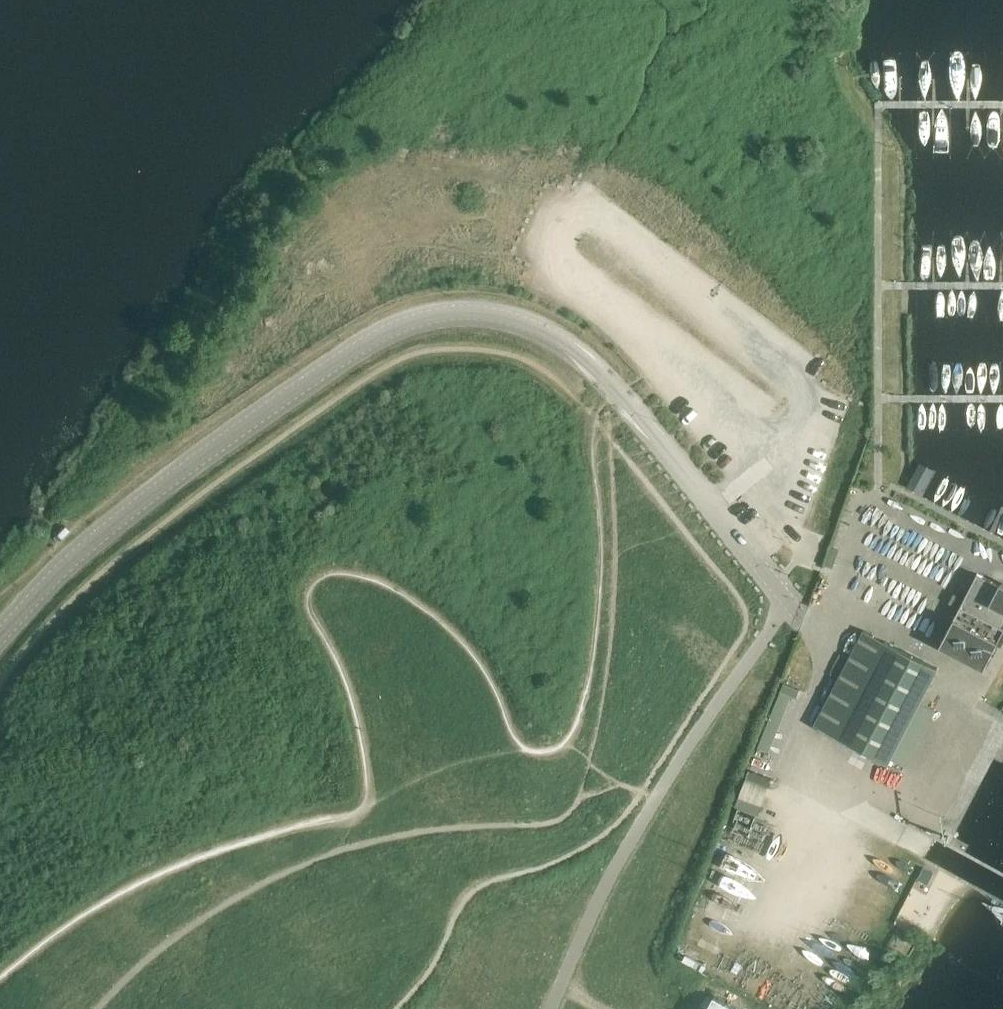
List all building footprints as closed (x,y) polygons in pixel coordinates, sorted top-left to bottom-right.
[(939,647),(983,670),(1002,631),(1002,587),(977,573),(939,647)] [(887,642),(866,633),(854,656),(817,728),(837,738),(887,642)] [(887,642),(837,738),(887,764),(937,668),(887,642)] [(785,682),(758,746),(770,751),(797,687),(785,682)] [(908,765),(936,708),(922,701),(893,757),(908,765)] [(759,812),(772,778),(749,769),(736,804),(759,812)] [(705,981),(690,1008),(730,1008),(737,997),(705,981)]
